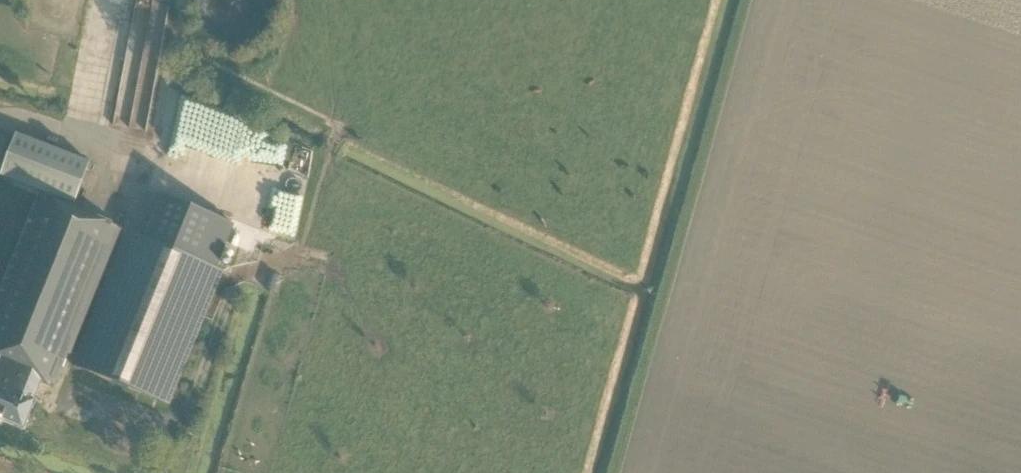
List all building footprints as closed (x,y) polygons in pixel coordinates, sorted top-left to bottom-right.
[(157,0),(142,0),(125,88),(139,90),(157,0)] [(254,126),(229,212),(266,222),(269,213),(275,215),(281,195),(266,191),(283,134),(254,126)] [(1,175),(74,204),(90,164),(17,135),(1,175)] [(70,355),(121,230),(39,196),(0,293),(0,421),(24,431),(35,403),(33,402),(40,383),(54,388),(68,354),(70,355)] [(161,201),(145,240),(190,258),(217,269),(226,245),(233,230),(161,201)] [(73,365),(169,405),(223,272),(126,233),(73,365)]
